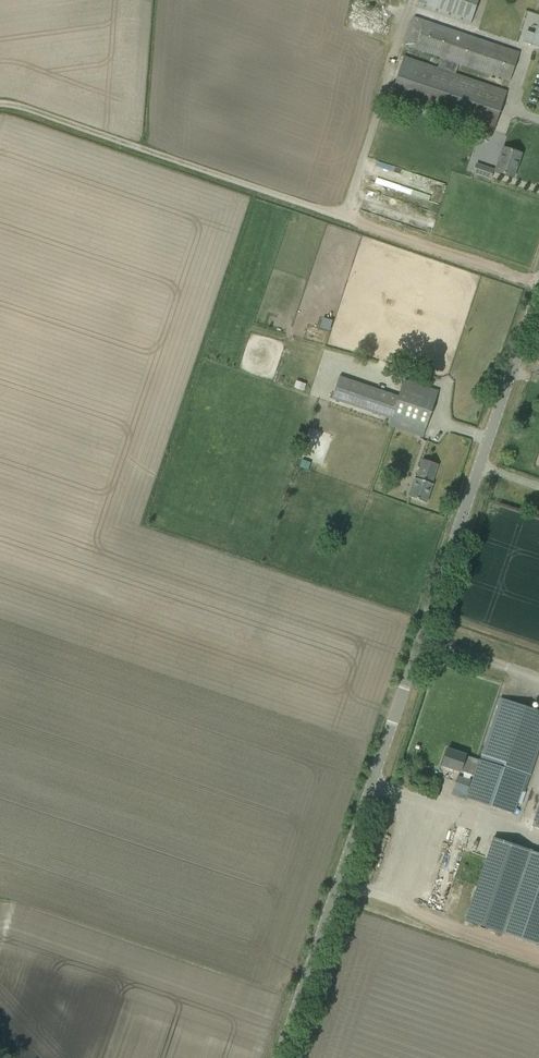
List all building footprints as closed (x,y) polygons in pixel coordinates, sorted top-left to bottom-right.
[(471,24),(478,0),(420,0),(417,6),(471,24)] [(505,21),(528,28),(537,0),(512,0),(505,21)] [(404,57),(393,89),(390,98),(492,133),(506,91),(455,74),(458,64),(510,81),(519,53),(414,17),(404,45),(441,58),(438,68),(404,57)] [(523,41),(538,47),(538,20),(534,34),(526,31),(523,41)] [(503,148),(499,158),(495,171),(513,177),(521,154),(503,148)] [(372,184),(409,195),(416,174),(379,163),(372,184)] [(477,163),(473,173),(489,178),(492,169),(477,163)] [(427,229),(432,209),(367,190),(360,211),(382,218),(382,216),(427,229)] [(323,319),(320,328),(329,330),(332,321),(323,319)] [(404,380),(399,397),(339,376),(331,399),(391,419),(390,421),(423,433),(437,391),(404,380)] [(408,497),(426,503),(432,484),(431,484),(438,465),(422,459),(416,478),(414,478),(408,497)] [(462,766),(476,770),(466,799),(513,814),(526,777),(529,778),(538,748),(538,711),(501,699),(480,761),(466,756),(466,755),(447,749),(442,765),(461,771),(462,766)] [(453,788),(467,793),(471,781),(458,776),(453,788)] [(465,920),(504,933),(532,851),(493,838),(465,920)] [(504,933),(538,945),(538,853),(532,851),(504,933)]
